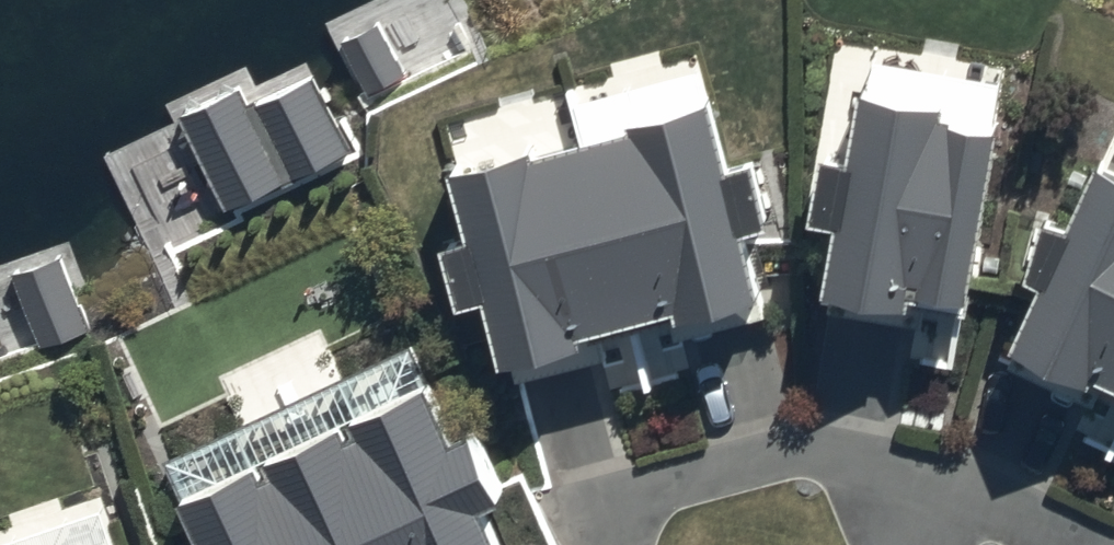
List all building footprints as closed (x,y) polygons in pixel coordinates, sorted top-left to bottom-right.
[(348,44),(371,97),(409,81),(385,28),(348,44)] [(315,84),(257,112),(292,183),(349,154),(315,84)] [(999,114),(863,93),(850,178),(821,173),(809,245),(835,249),(826,306),(907,318),(909,306),(967,316),(999,114)] [(249,96),(186,126),(229,213),(292,183),(257,112),(249,96)] [(714,113),(452,178),(472,256),(445,263),(463,333),(493,325),(507,382),(757,319),(741,255),(774,247),(754,169),(729,175),(714,113)] [(1104,168),(1073,236),(1055,228),(1023,301),(1039,308),(1012,368),(1113,413),(1113,173),(1104,168)] [(17,286),(38,348),(83,333),(61,271),(17,286)] [(408,353),(154,470),(189,544),(493,544),(474,505),(502,492),(474,431),(450,443),(408,353)]
